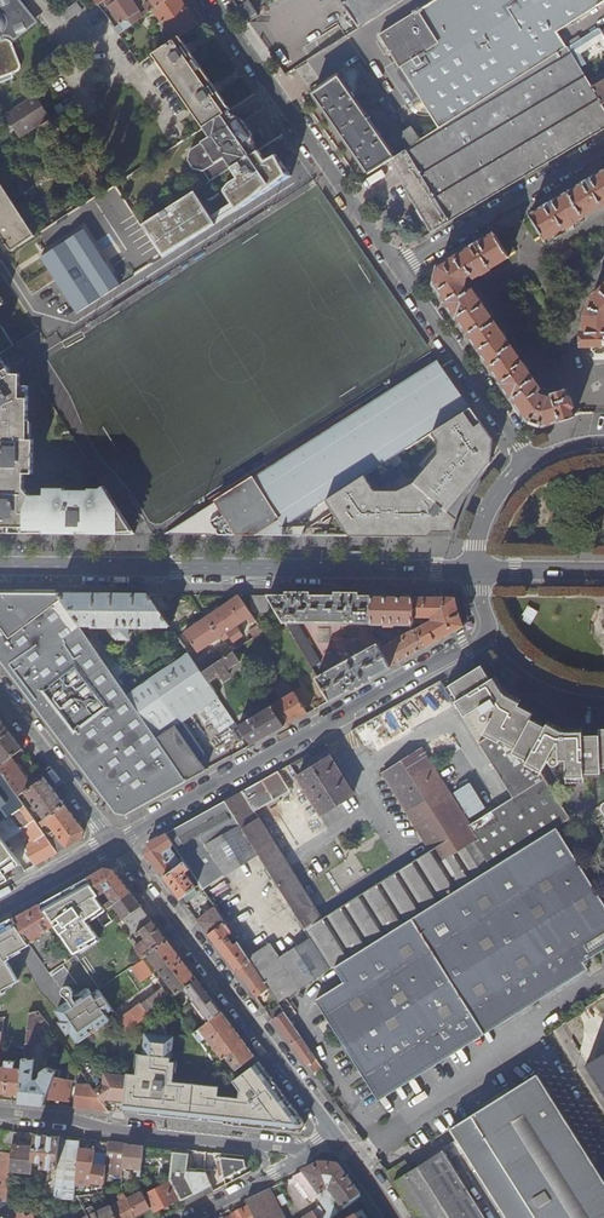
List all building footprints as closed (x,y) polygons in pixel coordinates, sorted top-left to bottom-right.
[(12,44),(39,22),(20,0),(0,0),(0,14),(1,14),(2,15),(4,17),(4,18),(5,19),(5,20),(5,21),(5,24),(5,26),(4,28),(3,30),(1,31),(0,32),(0,36),(2,40),(4,39),(5,39),(6,39),(7,39),(8,40),(9,40),(10,41),(11,42),(12,44)] [(143,4),(147,10),(141,13),(132,0),(110,0),(105,3),(119,24),(114,27),(118,33),(136,21),(153,10),(167,0),(150,0),(143,4)] [(198,23),(182,0),(167,0),(153,10),(155,13),(173,39),(178,36),(198,23)] [(403,0),(341,0),(359,28),(403,0)] [(439,128),(566,47),(556,31),(603,0),(434,0),(418,10),(416,8),(412,10),(414,13),(380,34),(396,59),(423,102),(439,128)] [(249,1),(239,7),(249,22),(259,16),(249,1)] [(83,9),(78,2),(63,14),(69,21),(83,9)] [(153,10),(136,21),(139,25),(153,16),(152,15),(155,13),(153,10)] [(567,46),(580,68),(586,64),(580,54),(600,41),(603,47),(603,35),(601,30),(599,26),(567,46)] [(12,44),(11,42),(10,41),(9,40),(8,40),(7,39),(6,39),(5,39),(4,39),(2,40),(0,36),(0,79),(14,74),(17,73),(20,70),(21,69),(21,67),(21,66),(13,47),(12,44)] [(215,119),(230,110),(221,97),(218,92),(221,89),(216,82),(212,85),(190,53),(193,50),(188,43),(186,45),(178,36),(173,39),(153,54),(204,126),(215,119)] [(431,232),(547,163),(603,128),(603,109),(601,104),(591,87),(580,68),(567,46),(566,47),(439,128),(420,140),(411,146),(394,157),(388,160),(431,232)] [(411,109),(423,102),(396,59),(385,67),(411,109)] [(356,66),(411,146),(420,140),(411,126),(406,129),(361,63),(356,66)] [(14,74),(0,79),(0,84),(2,84),(14,79),(14,74)] [(368,173),(388,160),(394,157),(339,76),(313,93),(368,173)] [(591,87),(601,104),(603,103),(603,79),(591,87)] [(44,109),(36,95),(35,95),(5,114),(19,137),(49,117),(44,109)] [(238,122),(230,110),(215,119),(223,131),(238,122)] [(210,181),(259,150),(249,137),(247,139),(238,125),(240,123),(238,122),(223,131),(215,119),(204,126),(211,136),(190,150),(203,170),(210,181)] [(247,139),(249,137),(252,135),(243,121),(240,123),(238,125),(247,139)] [(194,169),(203,170),(190,150),(188,159),(194,169)] [(592,178),(591,177),(582,182),(583,184),(554,201),(553,200),(545,205),(545,206),(530,215),(544,239),(562,229),(564,230),(573,224),(573,223),(601,205),(602,206),(603,205),(603,171),(592,178)] [(15,248),(35,235),(0,182),(0,233),(6,241),(11,249),(11,250),(15,248)] [(164,257),(214,225),(193,192),(142,225),(164,257)] [(113,290),(119,286),(83,230),(41,257),(76,313),(107,293),(110,295),(114,292),(113,290)] [(573,416),(573,415),(571,408),(574,407),(570,396),(568,397),(565,388),(551,392),(552,395),(548,396),(540,394),(538,392),(541,390),(528,370),(529,369),(523,361),(522,362),(505,338),(506,337),(501,328),(499,329),(483,305),(484,304),(479,296),(477,297),(472,288),(468,290),(465,286),(466,284),(468,279),(467,277),(472,275),(474,278),(482,273),(483,274),(492,268),(491,267),(509,257),(495,233),(480,242),(479,240),(471,245),(471,247),(438,266),(434,284),(527,419),(531,420),(530,422),(539,425),(539,424),(543,425),(559,420),(560,421),(573,416)] [(592,298),(584,314),(584,331),(582,331),(582,346),(603,346),(603,286),(592,298)] [(133,533),(103,485),(100,488),(88,487),(88,490),(64,490),(64,488),(43,488),(43,495),(29,495),(23,488),(24,474),(32,474),(32,439),(27,439),(27,387),(19,386),(19,375),(11,374),(0,359),(0,532),(133,533)] [(210,520),(219,534),(282,534),(283,527),(326,499),(328,498),(354,481),(366,474),(430,432),(470,407),(438,359),(232,490),(235,495),(219,504),(225,513),(220,517),(219,515),(210,520)] [(470,407),(430,432),(439,444),(423,463),(427,466),(416,481),(400,489),(376,489),(366,474),(354,481),(328,498),(326,499),(349,535),(395,535),(395,528),(407,528),(407,535),(428,536),(451,509),(445,504),(454,495),(459,499),(490,463),(492,447),(488,447),(483,438),(485,437),(478,426),(482,423),(470,407)] [(482,423),(478,426),(485,437),(483,438),(488,447),(492,447),(492,438),(482,423)] [(451,509),(428,536),(451,536),(455,523),(459,513),(465,500),(470,491),(475,484),(481,475),(490,463),(459,499),(451,509)] [(197,512),(211,534),(219,534),(210,520),(219,515),(220,517),(225,513),(219,504),(235,495),(232,490),(197,512)] [(445,504),(451,509),(459,499),(454,495),(445,504)] [(197,512),(163,534),(211,534),(197,512)] [(185,780),(156,737),(152,732),(126,694),(97,651),(89,639),(80,626),(58,593),(0,593),(0,660),(115,812),(124,814),(185,780)] [(148,594),(58,593),(80,626),(84,623),(92,623),(92,626),(112,626),(112,635),(116,638),(126,638),(127,623),(131,624),(131,626),(151,627),(151,626),(169,626),(148,594)] [(255,621),(238,595),(183,632),(197,653),(220,637),(223,641),(229,637),(232,642),(242,635),(236,626),(246,619),(250,624),(255,621)] [(269,612),(269,595),(251,595),(251,612),(269,612)] [(371,623),(370,596),(269,595),(311,666),(320,661),(297,622),(371,623)] [(412,617),(412,596),(370,596),(371,623),(384,623),(384,626),(393,627),(393,632),(399,632),(399,625),(402,623),(412,623),(412,617)] [(415,628),(426,646),(463,625),(458,614),(455,597),(412,596),(412,617),(431,617),(430,620),(415,628)] [(380,650),(389,666),(426,646),(415,628),(412,630),(413,632),(380,650)] [(89,639),(97,651),(102,647),(95,635),(89,639)] [(317,677),(330,699),(389,666),(380,650),(379,648),(377,644),(317,677)] [(209,650),(193,661),(201,672),(216,661),(209,650)] [(216,661),(201,672),(207,682),(219,674),(220,677),(221,678),(222,678),(223,679),(224,679),(225,678),(226,678),(227,677),(228,676),(228,674),(228,673),(226,670),(239,661),(232,651),(216,661)] [(152,732),(174,718),(178,724),(197,712),(218,698),(214,691),(201,672),(193,661),(187,653),(126,694),(152,732)] [(563,735),(564,733),(548,724),(546,727),(531,719),(534,714),(520,706),(521,703),(505,693),(495,678),(492,679),(483,665),(478,668),(447,688),(480,742),(512,723),(531,755),(563,735)] [(270,707),(282,726),(307,712),(292,692),(270,707)] [(235,723),(225,709),(218,698),(197,712),(204,723),(211,719),(220,732),(235,723)] [(237,726),(250,744),(282,726),(270,707),(237,726)] [(22,749),(0,721),(0,766),(2,764),(1,763),(11,756),(11,757),(15,754),(22,749)] [(551,789),(531,755),(512,723),(480,742),(514,798),(470,826),(422,750),(384,774),(431,851),(322,919),(254,812),(289,792),(278,772),(166,834),(173,845),(176,849),(178,852),(184,863),(189,870),(199,885),(203,890),(258,854),(305,930),(304,930),(311,939),(280,959),(270,943),(248,958),(250,960),(269,989),(278,1003),(335,967),(555,829),(570,819),(551,789)] [(156,737),(185,780),(204,770),(174,725),(156,737)] [(564,733),(563,735),(531,755),(551,789),(567,779),(584,778),(584,775),(601,774),(601,769),(603,768),(603,729),(600,729),(600,735),(583,736),(582,733),(566,734),(564,733)] [(24,793),(25,792),(37,782),(31,775),(27,778),(16,764),(20,760),(15,754),(11,757),(11,756),(1,763),(2,764),(24,793)] [(330,757),(298,777),(322,815),(354,795),(330,757)] [(37,782),(43,778),(38,770),(31,775),(37,782)] [(34,866),(57,853),(49,842),(37,824),(0,771),(0,836),(3,841),(21,829),(30,843),(25,847),(28,852),(26,853),(34,866)] [(44,819),(63,805),(43,778),(37,782),(25,792),(35,806),(32,807),(35,811),(38,810),(44,819)] [(470,820),(485,810),(468,785),(453,794),(470,820)] [(49,842),(57,853),(81,840),(83,831),(63,805),(44,819),(39,823),(42,827),(47,823),(53,831),(50,833),(52,836),(56,834),(57,837),(49,842)] [(335,967),(345,983),(316,1002),(376,1096),(584,964),(583,963),(603,949),(603,906),(555,829),(335,967)] [(173,845),(166,834),(147,845),(145,853),(164,878),(179,867),(167,849),(169,847),(173,845)] [(17,876),(25,871),(3,841),(0,836),(0,885),(17,876)] [(167,849),(179,867),(181,865),(174,855),(172,852),(169,847),(167,849)] [(179,867),(164,878),(180,899),(182,898),(195,888),(185,873),(189,870),(184,863),(181,865),(179,867)] [(119,900),(130,892),(113,871),(104,868),(87,878),(99,896),(106,892),(112,901),(105,906),(106,907),(104,908),(105,910),(108,909),(113,905),(119,900)] [(99,896),(87,878),(64,891),(79,913),(97,901),(99,900),(97,897),(99,896)] [(195,888),(182,898),(185,903),(199,893),(195,888)] [(64,891),(54,896),(80,934),(87,929),(77,915),(79,913),(64,891)] [(123,919),(140,906),(130,892),(119,900),(113,905),(120,914),(114,918),(115,919),(118,923),(123,919)] [(54,896),(40,904),(54,926),(75,956),(98,989),(143,959),(141,957),(131,942),(122,929),(118,923),(115,919),(114,918),(111,921),(92,935),(99,947),(92,952),(80,934),(54,896)] [(87,929),(80,934),(92,952),(99,947),(92,935),(111,921),(97,901),(79,913),(77,915),(87,929)] [(40,904),(12,920),(28,943),(54,926),(40,904)] [(141,957),(146,954),(167,940),(140,906),(123,919),(128,925),(137,937),(141,934),(145,940),(137,945),(134,939),(131,942),(141,957)] [(216,909),(198,922),(208,936),(224,922),(216,909)] [(128,925),(123,919),(118,923),(122,929),(128,925)] [(12,920),(2,925),(17,952),(29,945),(28,943),(12,920)] [(224,922),(208,936),(235,971),(250,960),(248,958),(238,942),(234,946),(227,936),(231,933),(224,922)] [(0,926),(0,995),(4,993),(2,990),(18,981),(7,961),(11,958),(10,956),(17,952),(2,925),(0,926)] [(176,994),(196,979),(167,940),(146,954),(160,973),(158,975),(161,979),(164,977),(176,994)] [(250,960),(235,971),(256,999),(269,989),(250,960)] [(169,999),(193,1034),(201,1027),(190,1011),(209,997),(196,979),(176,994),(173,996),(169,999)] [(67,999),(69,1001),(73,999),(72,991),(71,991),(71,990),(71,989),(70,987),(69,987),(67,986),(65,986),(64,986),(63,987),(62,988),(61,989),(61,990),(61,992),(61,993),(62,994),(63,995),(63,996),(64,996),(65,996),(67,999)] [(127,1030),(169,999),(173,996),(170,992),(167,994),(163,988),(120,1020),(127,1030)] [(69,1001),(56,1010),(62,1020),(59,1022),(67,1033),(70,1031),(77,1041),(109,1018),(105,1012),(111,1008),(99,990),(92,995),(88,989),(73,999),(69,1001)] [(201,1027),(221,1013),(209,997),(190,1011),(201,1027)] [(268,1014),(272,1020),(284,1011),(280,1006),(268,1014)] [(38,1011),(29,1013),(25,1044),(36,1044),(38,1023),(44,1019),(38,1011)] [(284,1011),(272,1020),(291,1044),(301,1037),(284,1011)] [(250,1063),(256,1059),(221,1013),(201,1027),(193,1034),(199,1043),(205,1038),(222,1059),(225,1057),(235,1070),(248,1061),(250,1063)] [(48,1060),(51,1033),(44,1033),(43,1046),(44,1060),(48,1060)] [(123,1109),(250,1122),(250,1124),(250,1126),(251,1127),(252,1127),(253,1127),(286,1131),(287,1127),(299,1128),(303,1121),(291,1105),(289,1107),(282,1097),(284,1096),(270,1078),(268,1079),(262,1071),(264,1069),(258,1062),(233,1081),(240,1091),(239,1099),(217,1097),(218,1087),(173,1082),(175,1063),(170,1062),(173,1038),(146,1035),(144,1055),(136,1054),(134,1075),(128,1074),(127,1076),(124,1101),(123,1109)] [(301,1037),(291,1044),(307,1066),(316,1059),(301,1037)] [(20,1095),(24,1058),(25,1046),(18,1045),(15,1061),(5,1060),(4,1067),(0,1066),(0,1093),(20,1095)] [(585,1066),(603,1095),(603,1053),(585,1066)] [(211,1060),(224,1078),(228,1076),(216,1057),(211,1060)] [(24,1058),(20,1095),(19,1102),(43,1105),(46,1099),(53,1077),(55,1071),(47,1068),(41,1073),(40,1077),(38,1081),(32,1080),(34,1059),(24,1058)] [(316,1059),(307,1066),(315,1076),(323,1069),(317,1059),(316,1059)] [(270,1078),(264,1069),(262,1071),(268,1079),(270,1078)] [(76,1084),(77,1075),(55,1071),(53,1077),(73,1081),(72,1084),(76,1084)] [(104,1085),(94,1091),(101,1102),(107,1099),(124,1101),(127,1076),(105,1074),(104,1085)] [(538,1074),(451,1128),(507,1217),(603,1217),(603,1180),(538,1074)] [(69,1102),(72,1084),(73,1081),(53,1077),(46,1099),(69,1102)] [(94,1091),(91,1087),(76,1087),(73,1108),(108,1112),(101,1102),(94,1091)] [(291,1105),(284,1096),(282,1097),(289,1107),(291,1105)] [(306,1125),(303,1121),(299,1128),(287,1127),(286,1131),(301,1132),(306,1125)] [(14,1132),(2,1131),(0,1144),(0,1151),(1,1152),(11,1153),(12,1144),(14,1132)] [(59,1140),(59,1137),(35,1134),(34,1146),(32,1161),(41,1162),(40,1168),(55,1169),(59,1140)] [(76,1173),(79,1148),(79,1142),(59,1140),(55,1169),(52,1195),(74,1196),(74,1189),(76,1173)] [(123,1164),(125,1144),(108,1142),(105,1162),(123,1164)] [(32,1161),(34,1146),(12,1144),(11,1153),(9,1171),(9,1172),(31,1175),(32,1161)] [(143,1149),(143,1146),(125,1144),(123,1164),(123,1168),(134,1169),(134,1172),(137,1172),(136,1181),(140,1181),(141,1166),(143,1149)] [(92,1164),(94,1150),(79,1148),(76,1173),(83,1174),(82,1190),(74,1189),(74,1196),(76,1197),(89,1194),(92,1164)] [(171,1169),(173,1152),(171,1152),(143,1149),(141,1166),(171,1169)] [(395,1181),(418,1217),(485,1217),(443,1150),(411,1170),(395,1181)] [(11,1153),(1,1152),(0,1164),(0,1167),(9,1171),(11,1153)] [(226,1185),(224,1179),(223,1176),(220,1177),(209,1183),(204,1171),(187,1169),(189,1154),(173,1152),(171,1169),(170,1179),(184,1206),(201,1197),(226,1185)] [(217,1164),(220,1177),(223,1176),(224,1179),(235,1173),(245,1168),(244,1160),(223,1158),(220,1157),(221,1164),(217,1164)] [(405,1160),(388,1171),(395,1181),(411,1170),(405,1160)] [(103,1177),(104,1165),(92,1164),(89,1194),(101,1192),(103,1177)] [(359,1197),(359,1195),(338,1167),(319,1164),(293,1178),(311,1202),(322,1193),(324,1196),(318,1200),(328,1213),(325,1215),(320,1207),(303,1217),(330,1217),(359,1197)] [(9,1171),(0,1167),(0,1211),(5,1210),(9,1172),(9,1171)] [(151,1208),(153,1212),(176,1201),(167,1183),(145,1195),(151,1208)] [(252,1217),(283,1217),(269,1190),(244,1202),(247,1208),(252,1217)] [(127,1199),(135,1216),(151,1208),(145,1195),(143,1192),(127,1199)] [(115,1217),(136,1217),(135,1216),(127,1199),(126,1198),(125,1198),(124,1194),(121,1195),(123,1199),(109,1206),(111,1210),(115,1217)] [(27,1206),(42,1203),(43,1197),(28,1200),(27,1206)] [(2,1217),(10,1217),(22,1212),(25,1217),(33,1217),(27,1206),(5,1210),(0,1211),(0,1213),(2,1217)] [(88,1217),(115,1217),(111,1210),(109,1206),(102,1210),(100,1206),(93,1209),(91,1206),(83,1210),(87,1216),(88,1217)] [(247,1208),(231,1216),(232,1217),(252,1217),(247,1208)]
